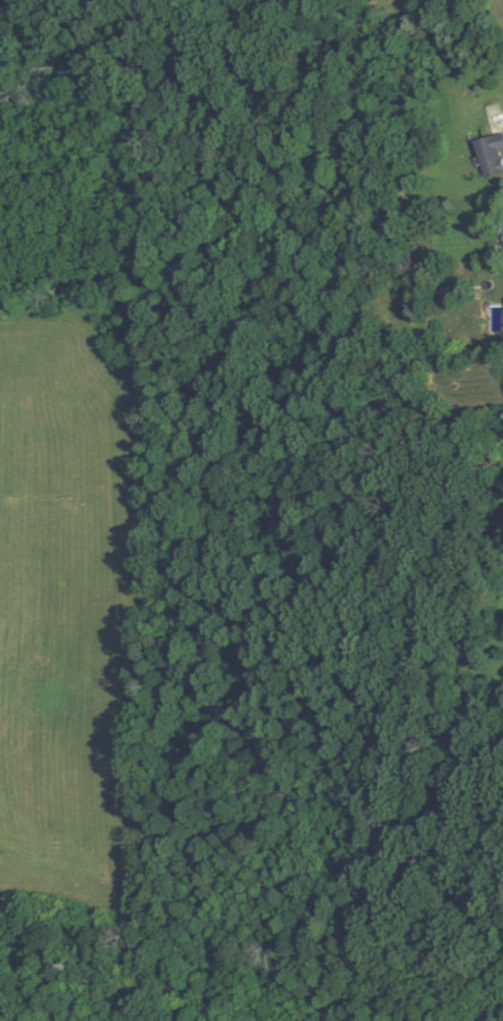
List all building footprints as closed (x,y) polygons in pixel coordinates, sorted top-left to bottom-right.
[(502,132),(474,138),(482,176),(502,172),(502,164),(500,149),(502,149),(502,132)]
